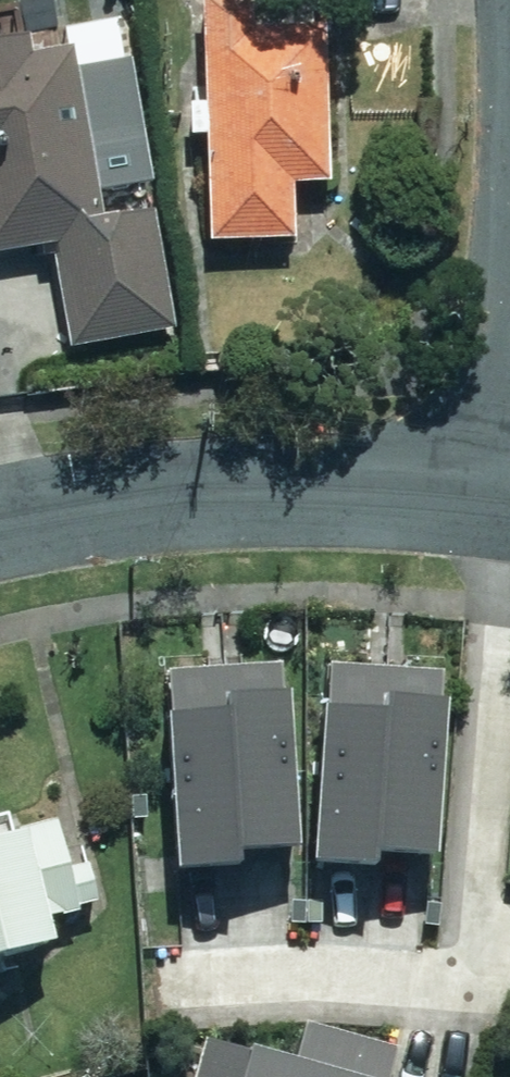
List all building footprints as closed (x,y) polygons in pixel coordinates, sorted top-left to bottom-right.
[(337,0),(216,0),(218,100),(201,101),(202,133),(219,133),(221,237),(308,235),(306,182),(341,181),(337,0)] [(63,244),(80,344),(186,326),(166,207),(114,215),(85,44),(46,50),(43,32),(0,40),(0,254),(63,244)] [(292,663),(177,664),(180,862),(257,861),(257,846),(303,845),(302,689),(292,689),(292,663)] [(458,668),(337,663),(329,856),(388,858),(388,849),(450,851),(458,668)] [(88,901),(109,895),(100,857),(83,860),(70,812),(0,831),(0,954),(71,935),(64,911),(89,905),(88,901)] [(206,1035),(198,1076),(409,1076),(409,1075),(206,1035)]
